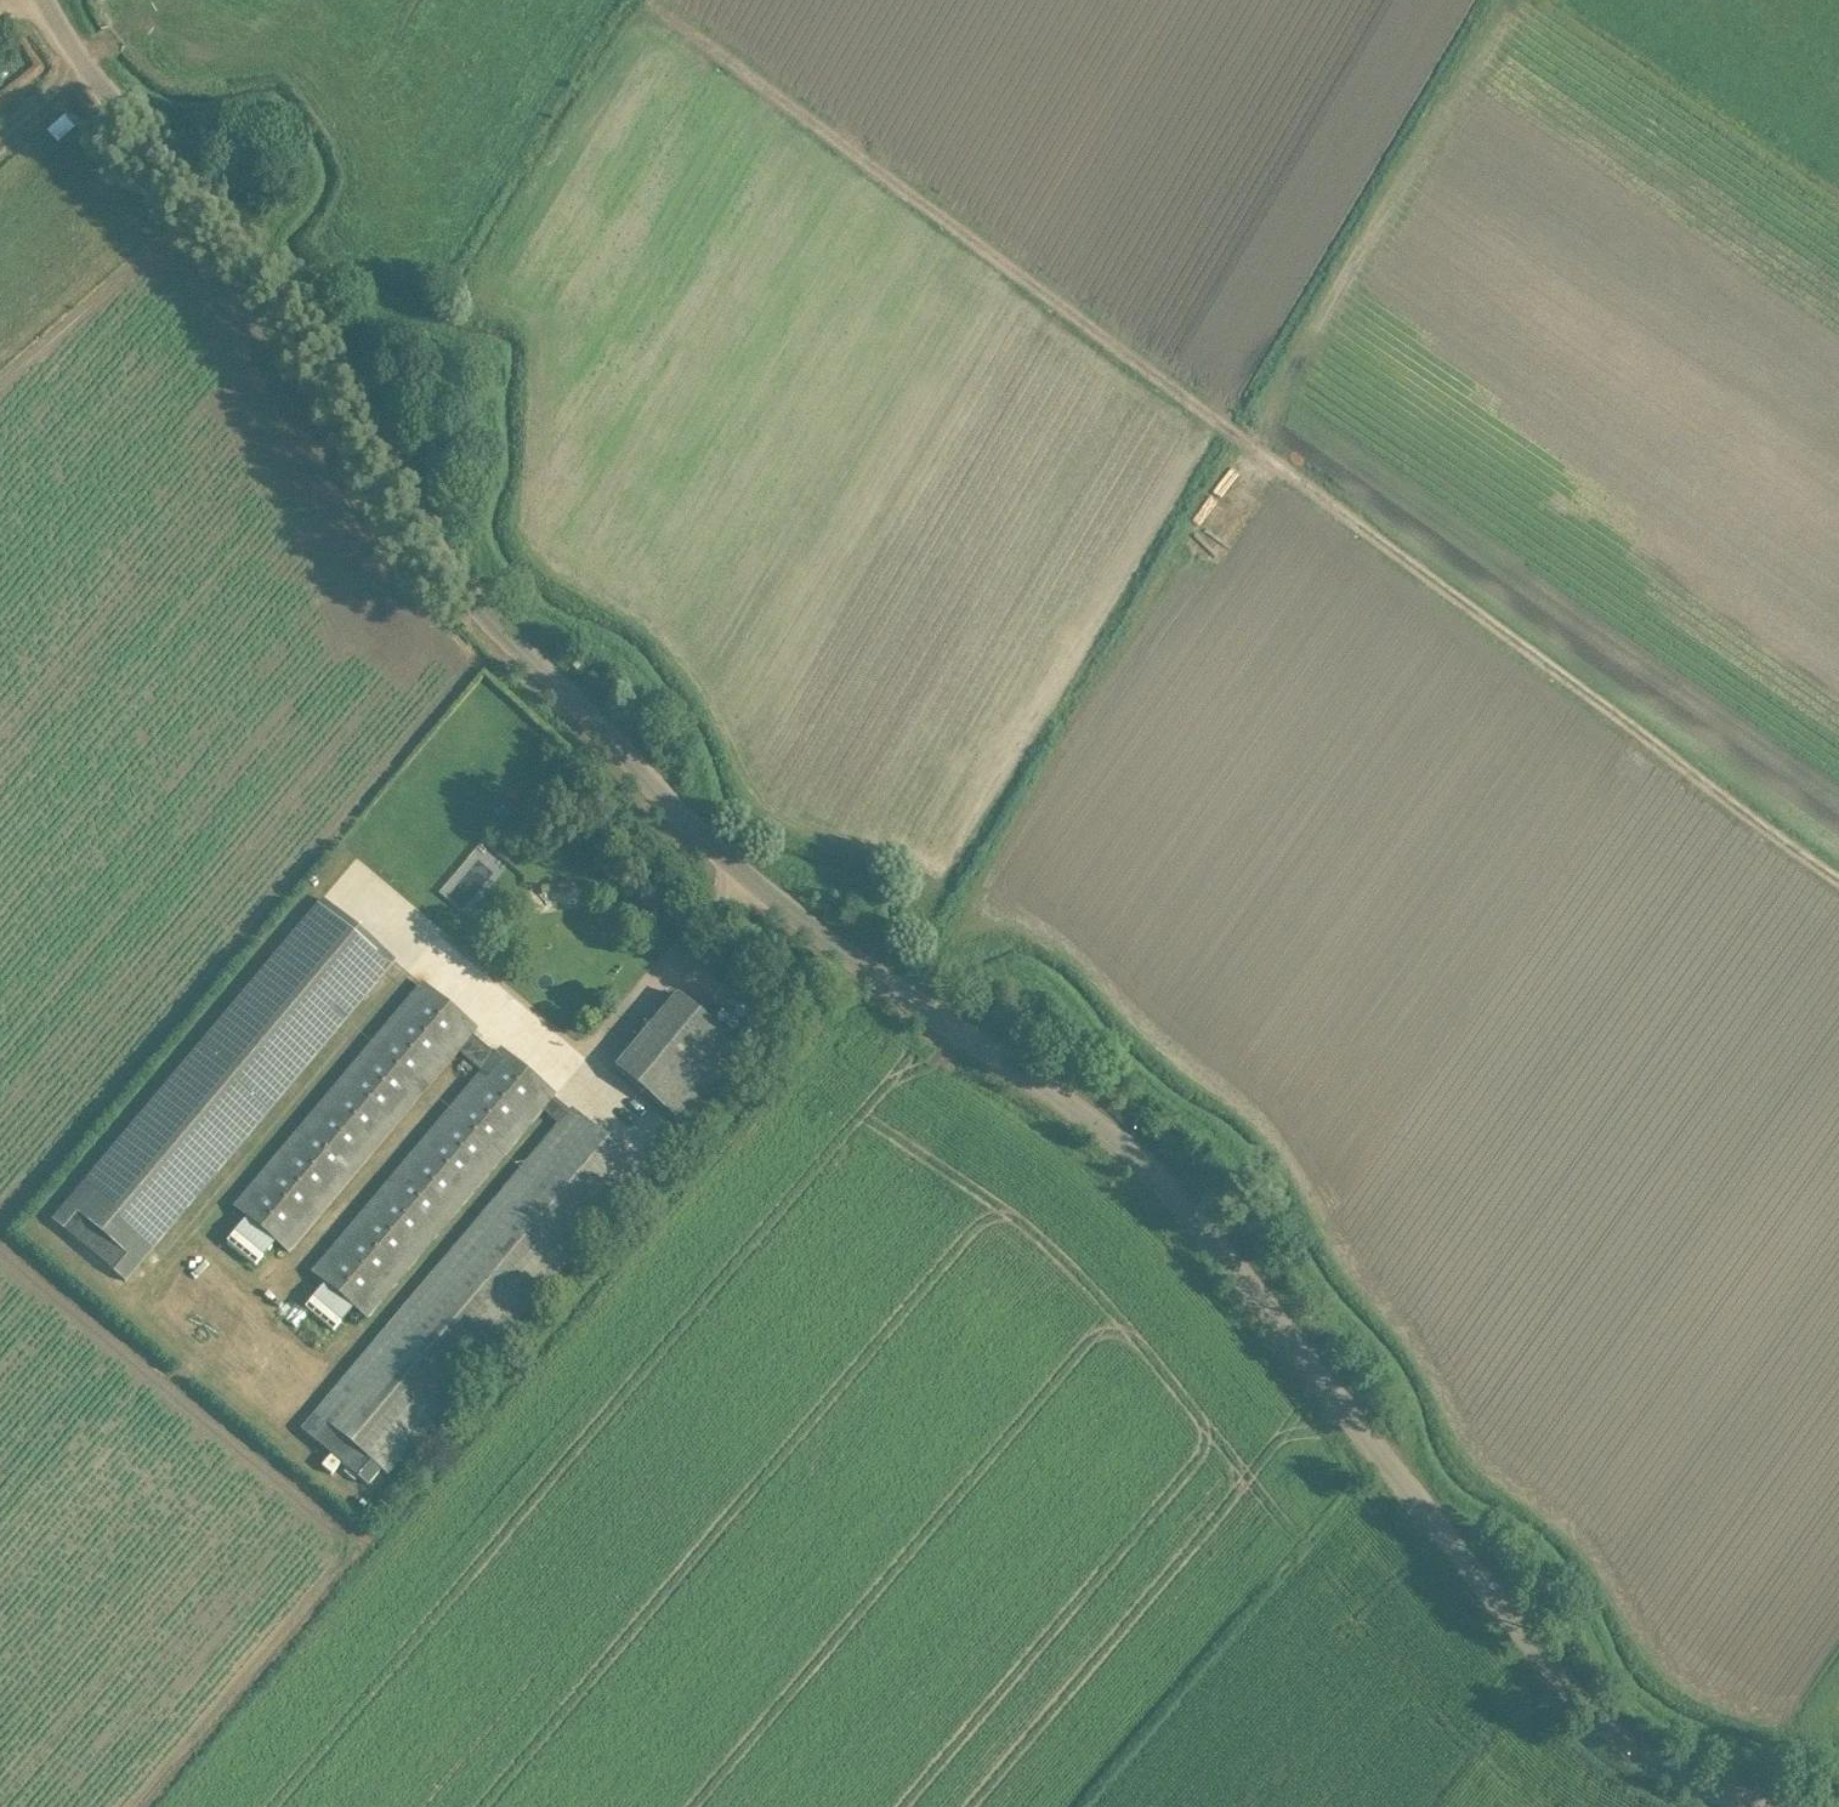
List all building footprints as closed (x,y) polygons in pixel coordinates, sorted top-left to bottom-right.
[(572,661),(581,670),(590,661),(581,652),(572,661)] [(53,1220),(126,1281),(396,960),(322,899),(53,1220)] [(554,1096),(555,1095),(501,1049),(496,1055),(472,1034),(477,1029),(423,983),(235,1206),(290,1252),(458,1051),(482,1071),(314,1272),(368,1317),(542,1110),(559,1124),(384,1331),(302,1429),(332,1454),(340,1461),(342,1462),(368,1485),(382,1469),(388,1475),(457,1393),(645,1170),(572,1109),(570,1110),(554,1096)] [(679,994),(616,1069),(683,1125),(746,1051),(679,994)] [(332,1454),(322,1466),(332,1474),(342,1462),(340,1461),(332,1454)]
